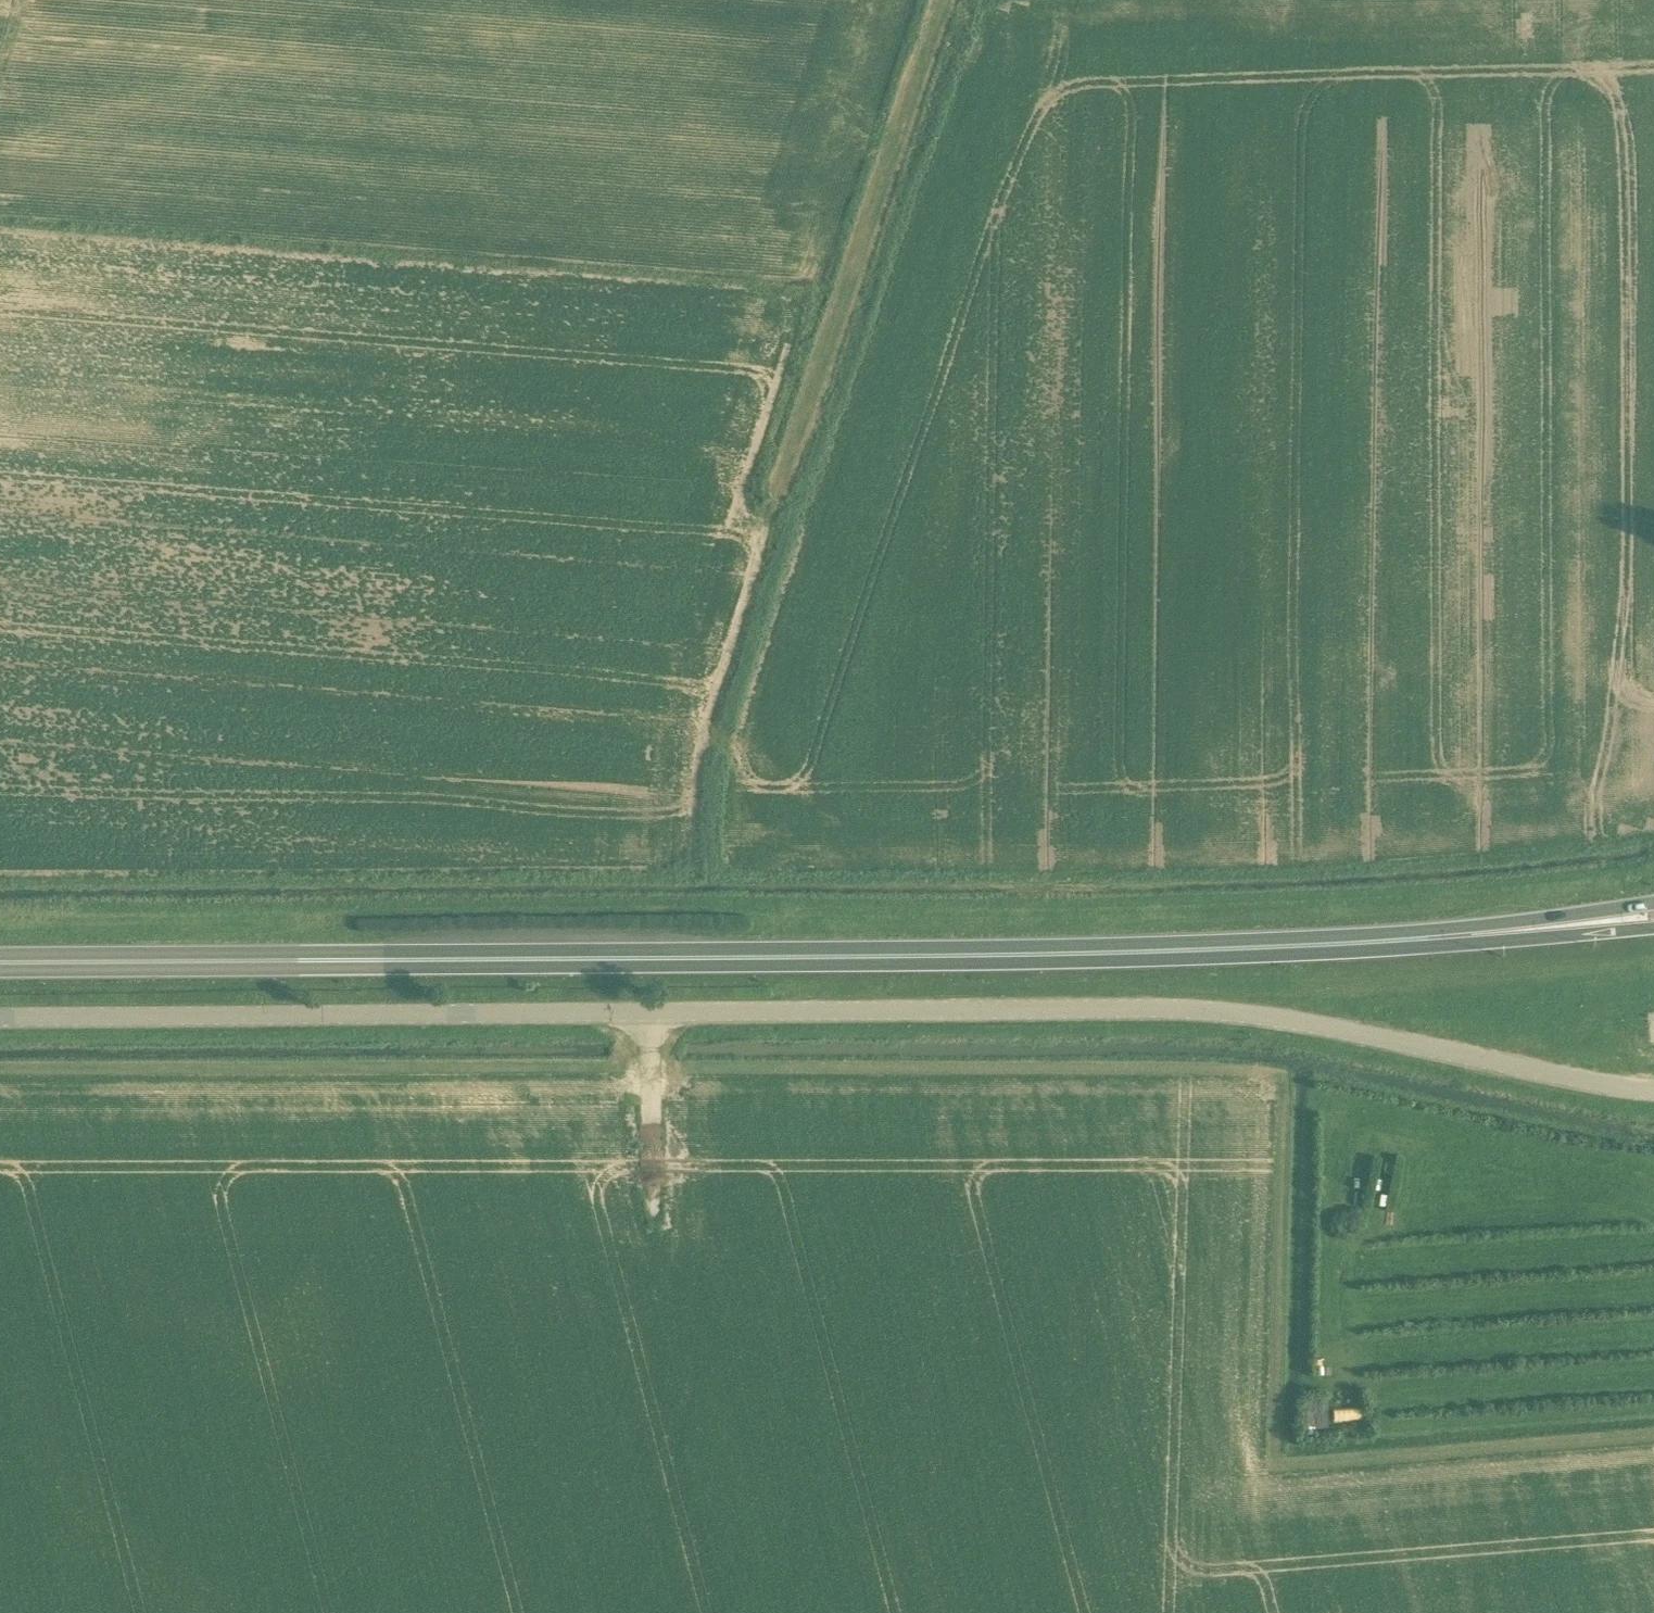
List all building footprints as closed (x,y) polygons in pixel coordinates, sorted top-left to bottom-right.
[(1305,1427),(1326,1427),(1326,1396),(1304,1396),(1305,1427)]
